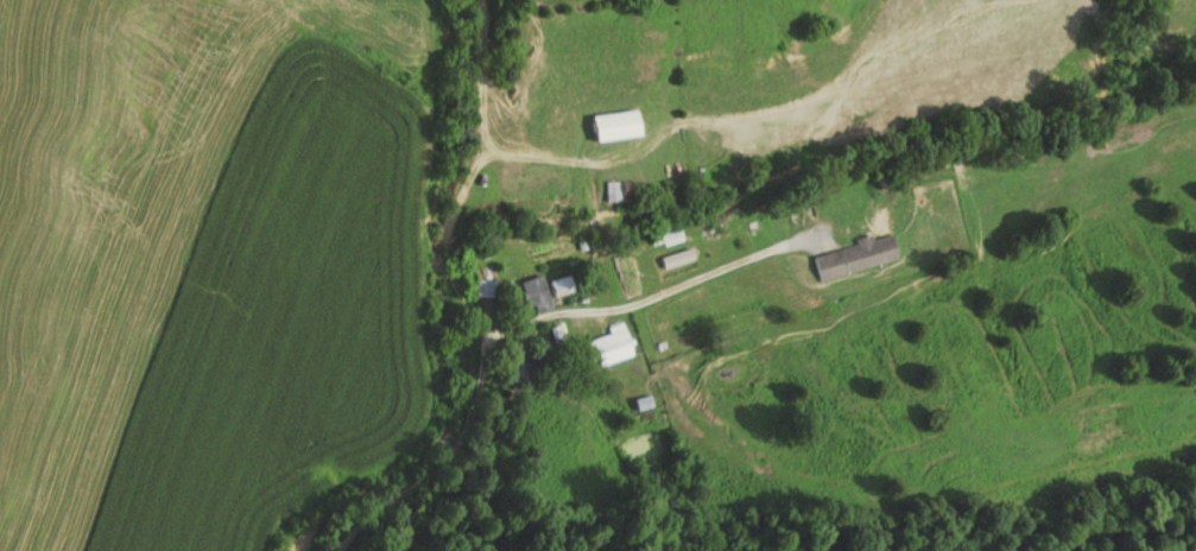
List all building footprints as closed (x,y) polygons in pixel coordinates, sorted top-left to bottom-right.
[(598,140),(644,136),(642,111),(596,115),(598,140)] [(637,201),(637,180),(606,180),(606,201),(637,201)] [(651,238),(654,247),(681,238),(677,226),(662,232),(662,234),(651,238)] [(898,260),(891,234),(811,254),(817,280),(898,260)] [(577,290),(571,274),(550,281),(555,297),(577,290)] [(521,282),(531,315),(553,308),(543,275),(521,282)] [(502,280),(475,279),(475,297),(501,298),(502,280)] [(612,328),(613,333),(594,339),(602,365),(635,355),(625,323),(612,328)]
